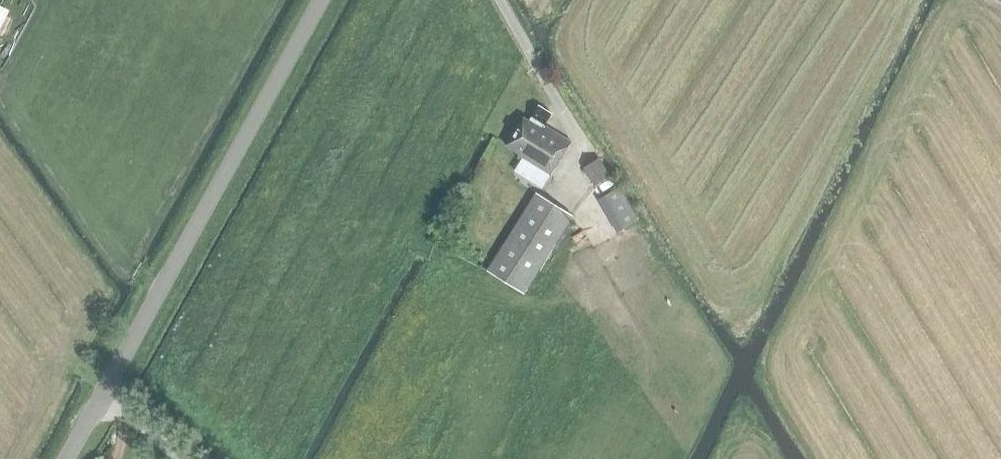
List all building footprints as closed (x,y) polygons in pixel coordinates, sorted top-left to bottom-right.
[(530,121),(526,118),(508,145),(520,153),(517,158),(549,179),(573,144),(545,126),(552,115),(540,107),(530,121)] [(582,170),(594,188),(610,178),(598,160),(582,170)] [(614,219),(620,229),(639,217),(622,191),(600,205),(610,222),(614,219)] [(486,275),(523,298),(573,218),(536,195),(486,275)]
